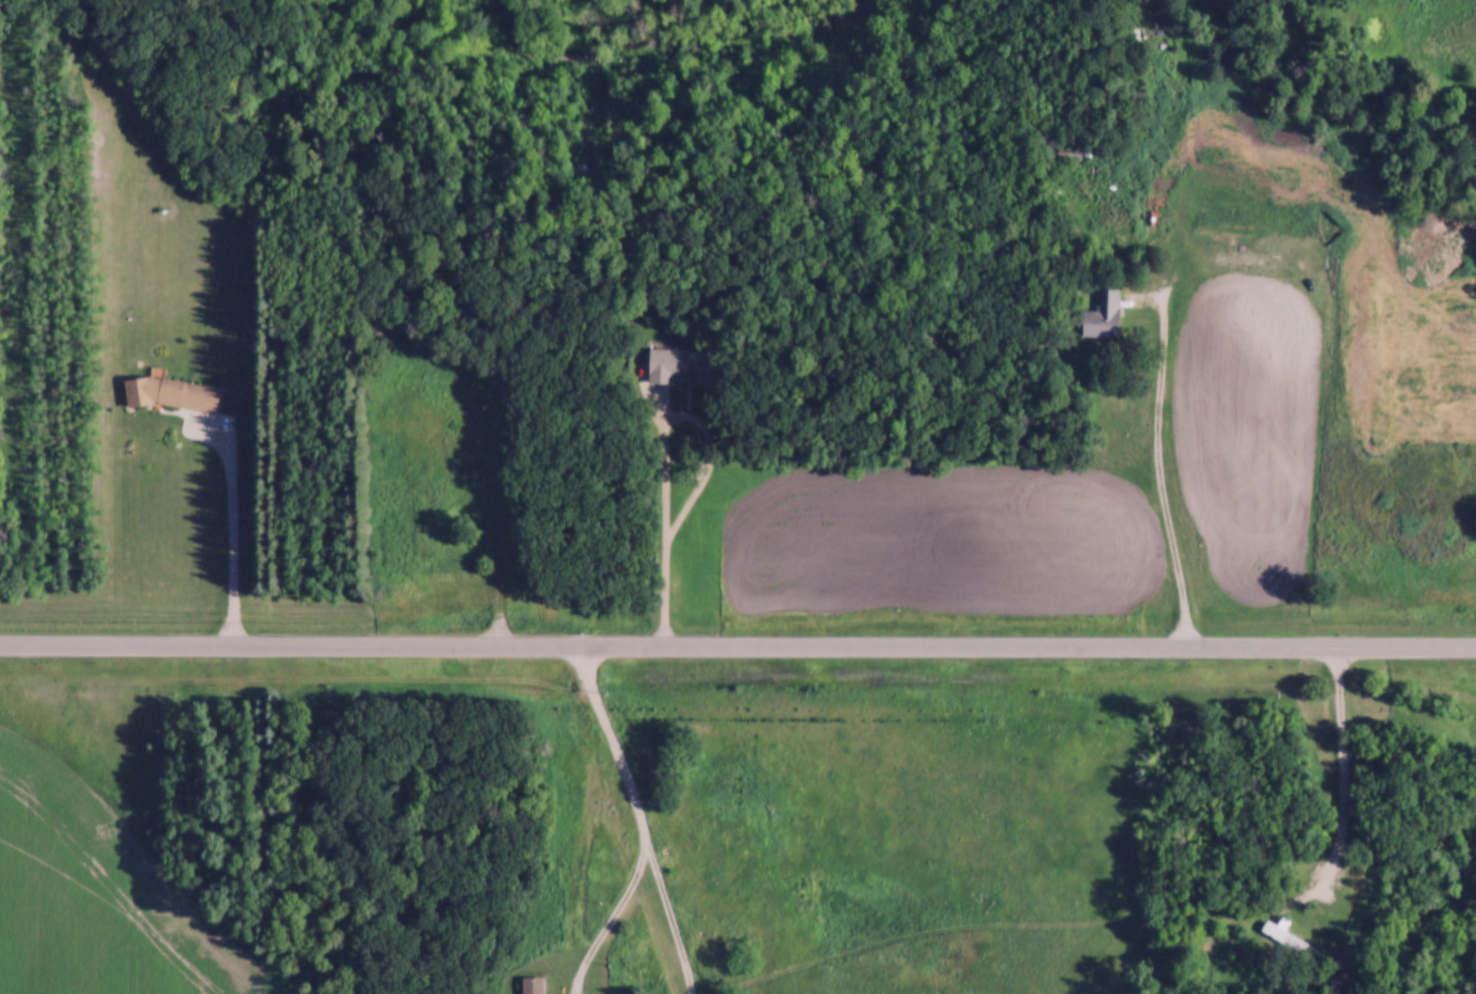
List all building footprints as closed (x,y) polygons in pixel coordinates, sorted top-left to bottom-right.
[(1121,338),(1121,289),(1098,289),(1098,312),(1082,312),(1082,338),(1121,338)] [(649,384),(672,384),(673,376),(688,376),(688,386),(708,387),(708,351),(650,350),(649,384)] [(127,403),(220,416),(224,389),(130,376),(127,403)] [(1291,924),(1283,919),(1279,926),(1269,920),(1261,934),(1312,962),(1319,951),(1287,933),(1291,924)] [(521,979),(521,993),(544,993),(544,979),(521,979)]
